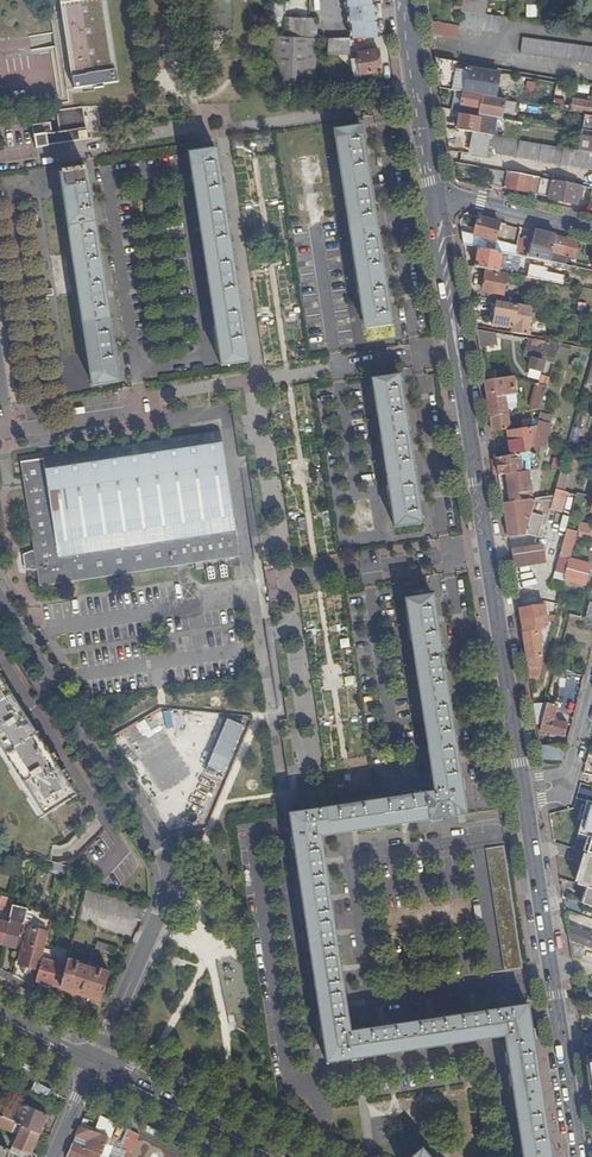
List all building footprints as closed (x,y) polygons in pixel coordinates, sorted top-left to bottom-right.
[(75,90),(97,87),(97,90),(104,89),(104,86),(118,84),(106,0),(62,0),(75,90)] [(389,36),(387,21),(378,21),(377,5),(384,4),(383,0),(347,0),(347,6),(349,6),(349,23),(352,23),(352,38),(389,36)] [(378,21),(387,21),(384,4),(377,5),(378,21)] [(498,34),(500,19),(462,13),(460,29),(498,34)] [(286,38),(318,40),(319,20),(287,19),(286,38)] [(452,28),(430,24),(432,36),(451,39),(452,28)] [(286,38),(273,37),(271,81),(317,84),(318,40),(286,38)] [(521,37),(519,53),(591,63),(591,47),(521,37)] [(352,51),(352,38),(330,39),(330,52),(352,51)] [(361,62),(355,62),(357,76),(363,75),(363,74),(383,71),(380,50),(360,53),(360,58),(361,62)] [(455,64),(436,61),(440,92),(455,94),(495,101),(500,76),(469,71),(468,75),(453,72),(455,64)] [(452,112),(503,121),(506,103),(495,101),(455,94),(452,112)] [(552,111),(564,113),(566,98),(555,96),(552,111)] [(591,106),(574,103),(572,113),(591,116),(591,104),(591,106)] [(585,116),(582,132),(591,134),(591,117),(585,116)] [(476,135),(478,136),(480,120),(460,117),(458,132),(476,135)] [(34,146),(46,145),(86,139),(85,128),(50,133),(49,122),(31,125),(34,146)] [(366,329),(366,333),(393,329),(389,301),(381,251),(374,202),(366,151),(363,128),(336,131),(352,234),(354,233),(356,245),(353,246),(356,268),(359,268),(363,294),(360,294),(364,317),(366,317),(368,329),(366,329)] [(591,172),(591,155),(579,153),(478,136),(476,135),(472,156),(487,159),(488,154),(591,172)] [(579,153),(591,155),(591,140),(581,138),(579,153)] [(223,367),(250,363),(218,149),(191,154),(223,367)] [(65,175),(62,176),(70,228),(72,228),(74,241),(72,241),(75,263),(77,263),(81,289),(79,289),(82,312),(85,311),(87,324),(84,324),(93,386),(121,383),(115,342),(107,291),(100,243),(93,195),(89,171),(86,172),(86,169),(65,172),(65,175)] [(541,181),(495,172),(493,178),(495,178),(493,187),(529,195),(533,196),(532,202),(537,203),(538,198),(541,181)] [(581,188),(541,181),(538,198),(550,200),(550,201),(578,207),(579,199),(581,188)] [(500,225),(478,219),(475,237),(462,235),(464,248),(480,251),(509,256),(511,246),(496,243),(500,225)] [(557,238),(536,233),(530,260),(535,261),(551,265),(553,255),(557,238)] [(569,241),(557,238),(553,255),(564,258),(569,241)] [(580,244),(569,241),(564,258),(576,260),(580,244)] [(530,260),(509,256),(480,251),(476,270),(545,283),(546,277),(532,274),(535,261),(530,260)] [(497,296),(496,300),(500,301),(500,297),(504,298),(507,278),(487,274),(483,294),(489,295),(497,296)] [(517,309),(498,305),(494,327),(513,330),(517,309)] [(496,335),(477,332),(480,350),(498,347),(496,335)] [(560,346),(532,341),(531,348),(528,348),(526,358),(533,360),(530,371),(543,374),(546,363),(555,365),(560,346)] [(404,400),(401,379),(376,382),(377,394),(375,395),(379,417),(381,417),(385,442),(383,443),(386,465),(388,465),(390,478),(388,478),(395,530),(395,532),(423,528),(418,498),(411,447),(404,400)] [(515,379),(485,384),(490,417),(508,414),(506,399),(517,397),(515,379)] [(549,388),(552,380),(545,379),(543,387),(549,388)] [(543,387),(540,386),(533,413),(543,411),(549,388),(543,387)] [(533,413),(521,414),(523,429),(538,427),(539,423),(543,411),(533,413)] [(508,414),(490,417),(493,434),(506,432),(510,426),(508,414)] [(539,423),(538,427),(537,430),(530,455),(533,455),(538,457),(541,447),(546,448),(552,427),(539,423)] [(509,437),(512,458),(530,455),(537,430),(516,433),(517,436),(509,437)] [(39,570),(42,587),(197,564),(198,572),(205,570),(204,564),(241,558),(223,435),(48,460),(47,454),(23,457),(37,551),(27,554),(29,570),(39,570)] [(512,458),(497,460),(500,478),(508,477),(522,474),(520,462),(528,461),(528,459),(532,460),(533,455),(530,455),(512,458)] [(534,472),(536,463),(531,462),(528,473),(534,472)] [(529,474),(508,477),(511,501),(532,498),(529,474)] [(587,488),(580,486),(577,495),(584,497),(587,488)] [(584,497),(577,495),(577,497),(568,531),(575,532),(584,497)] [(535,504),(526,536),(542,540),(555,498),(536,501),(535,504)] [(526,536),(535,504),(536,501),(532,502),(504,506),(509,540),(525,538),(526,536)] [(575,532),(568,531),(564,545),(556,573),(566,576),(565,582),(586,587),(591,567),(571,561),(579,533),(575,532)] [(543,546),(511,551),(514,570),(547,566),(543,546)] [(505,1037),(523,1156),(551,1156),(547,1131),(548,1131),(548,1128),(547,1125),(546,1125),(538,1070),(538,1066),(537,1064),(536,1064),(528,1006),(350,1033),(321,838),(466,816),(458,762),(451,717),(444,668),(437,621),(433,599),(406,603),(414,651),(416,651),(418,664),(415,664),(418,686),(421,686),(425,712),(422,712),(426,734),(428,734),(430,747),(428,748),(435,793),(290,815),(327,1064),(505,1037)] [(522,623),(547,619),(546,608),(520,611),(522,623)] [(583,620),(572,617),(570,624),(581,627),(583,620)] [(549,630),(547,619),(522,623),(531,681),(541,680),(545,661),(542,660),(539,636),(535,637),(534,632),(549,630)] [(591,622),(583,620),(581,627),(589,629),(591,622)] [(46,817),(77,796),(32,726),(0,676),(0,746),(46,817)] [(535,707),(538,728),(542,728),(548,705),(535,707)] [(548,705),(542,728),(541,733),(566,738),(569,726),(555,722),(559,708),(548,705)] [(564,762),(568,748),(541,748),(543,763),(564,762)] [(586,801),(576,833),(591,837),(591,803),(586,801)] [(589,889),(591,890),(591,855),(589,854),(579,886),(589,889)] [(591,908),(591,890),(589,889),(583,905),(591,908)] [(138,922),(142,906),(87,893),(83,908),(138,922)] [(9,924),(4,945),(16,948),(22,925),(25,925),(28,910),(13,907),(9,924)] [(4,945),(9,924),(0,922),(0,944),(4,945)] [(570,941),(591,950),(591,935),(568,926),(570,941)] [(40,970),(46,950),(50,933),(35,929),(31,945),(26,944),(20,965),(40,970)] [(116,957),(119,950),(104,944),(101,952),(116,957)] [(37,982),(61,989),(67,966),(47,961),(47,958),(51,959),(53,952),(46,950),(40,970),(37,982)] [(67,966),(61,989),(102,1002),(106,988),(110,974),(100,971),(99,973),(78,967),(79,964),(69,961),(67,966)] [(52,1107),(27,1097),(26,1100),(28,1101),(20,1118),(8,1112),(4,1120),(17,1127),(40,1137),(48,1119),(46,1118),(52,1107)] [(0,1118),(0,1128),(16,1135),(10,1151),(24,1156),(36,1156),(37,1155),(33,1153),(41,1137),(40,1137),(17,1127),(4,1120),(0,1118)] [(108,1146),(107,1146),(110,1139),(80,1129),(76,1138),(90,1142),(89,1145),(93,1147),(91,1152),(73,1145),(68,1156),(104,1156),(108,1146)] [(0,1146),(0,1156),(24,1156),(10,1151),(0,1146)]
